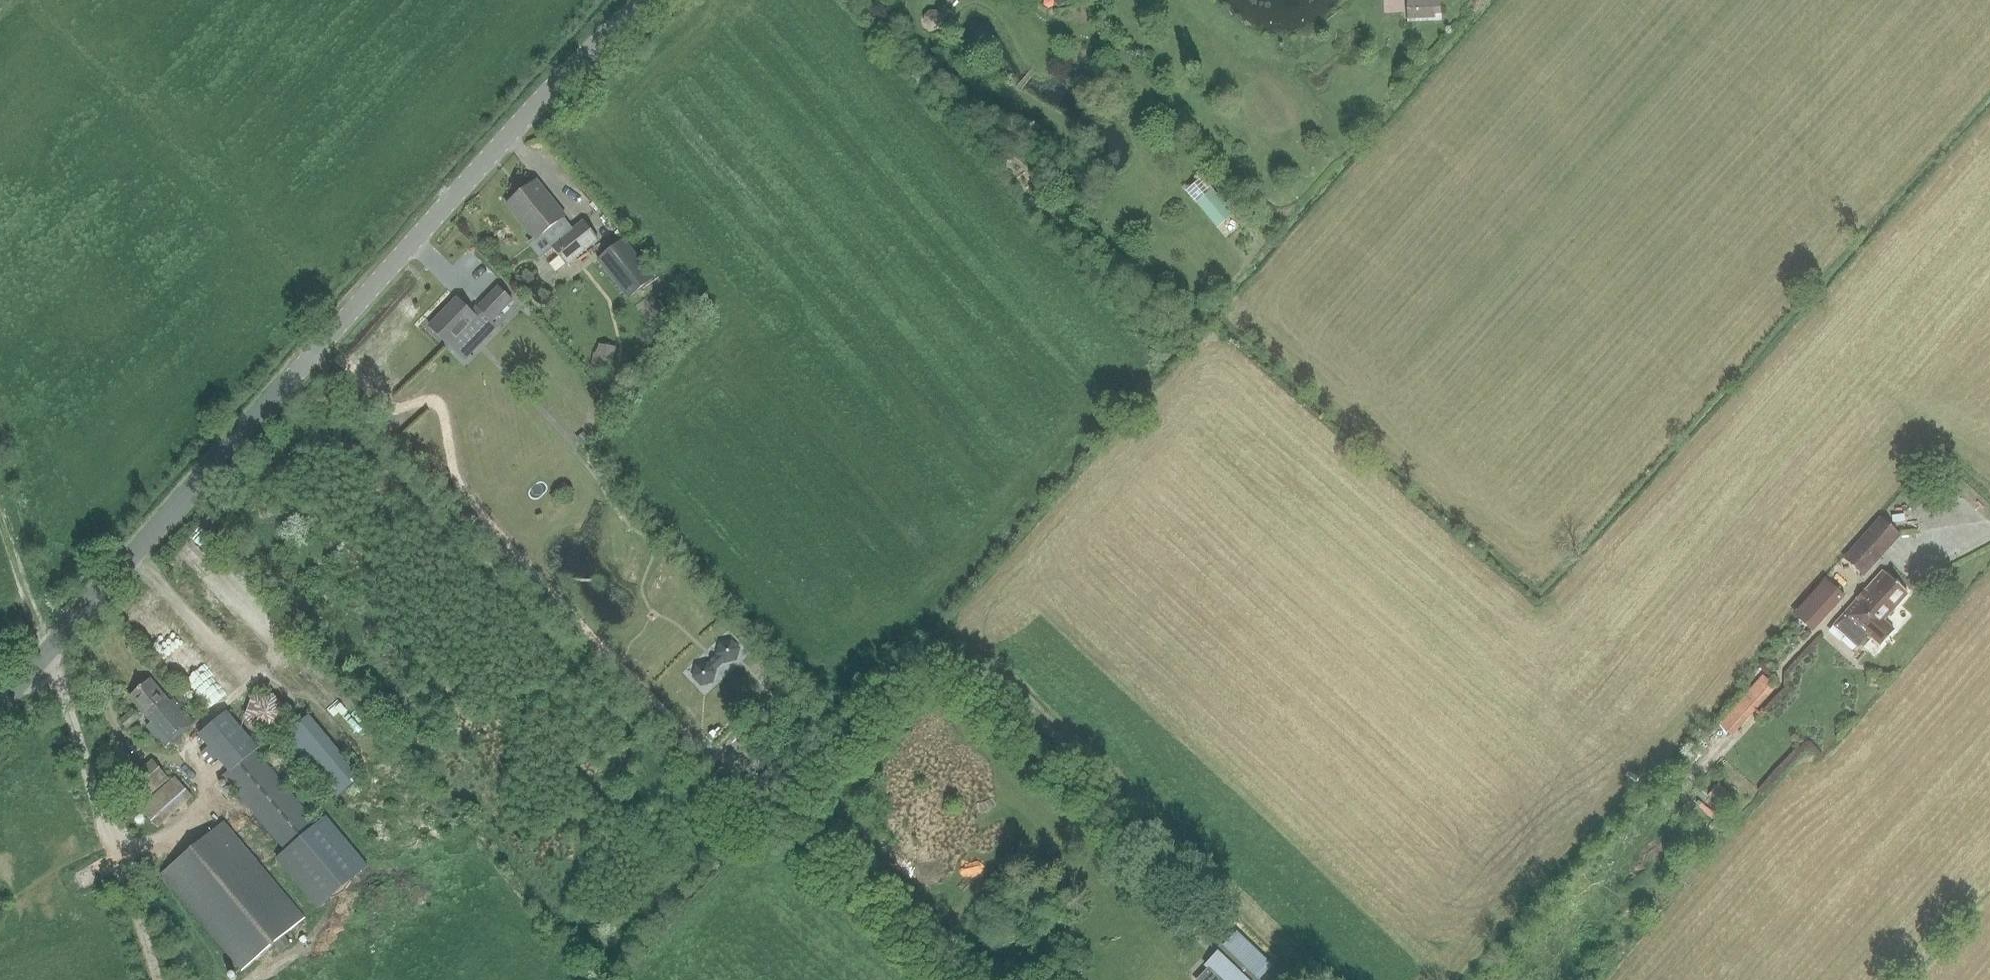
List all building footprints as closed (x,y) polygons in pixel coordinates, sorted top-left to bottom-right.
[(1407,22),(1441,21),(1440,1),(1435,1),(1435,0),(1406,0),(1407,22)] [(942,23),(942,17),(937,11),(929,11),(924,17),(924,24),(930,29),(937,29),(942,23)] [(525,229),(525,233),(528,236),(532,237),(535,241),(542,235),(566,265),(598,239),(582,221),(567,234),(557,222),(565,216),(535,181),(505,205),(525,229)] [(1222,227),(1239,213),(1218,186),(1200,201),(1222,227)] [(598,260),(628,297),(654,275),(623,238),(598,260)] [(512,300),(497,286),(478,307),(492,321),(512,300)] [(477,319),(456,298),(429,325),(450,346),(477,319)] [(611,374),(616,347),(598,344),(594,371),(611,374)] [(1860,541),(1845,559),(1863,575),(1878,558),(1860,541)] [(1860,643),(1868,634),(1869,635),(1880,645),(1893,630),(1883,620),(1897,605),(1896,604),(1907,592),(1882,570),(1835,623),(1836,624),(1845,614),(1867,633),(1859,642),(1860,643)] [(1825,580),(1795,612),(1810,626),(1820,615),(1823,619),(1844,596),(1825,580)] [(695,664),(691,677),(701,687),(713,684),(717,671),(717,670),(724,663),(725,664),(737,661),(741,648),(732,639),(719,641),(715,654),(716,655),(709,662),(708,661),(695,664)] [(1767,673),(1722,721),(1739,736),(1783,688),(1767,673)] [(150,679),(130,696),(152,722),(147,726),(166,748),(195,723),(174,698),(170,702),(150,679)] [(287,711),(273,694),(252,698),(245,717),(258,734),(280,731),(287,711)] [(285,850),(316,824),(255,751),(258,748),(226,711),(199,734),(209,746),(201,752),(212,765),(220,759),(230,772),(224,777),(285,850)] [(137,719),(131,712),(121,720),(127,727),(137,719)] [(339,796),(367,774),(317,712),(290,733),(339,796)] [(138,805),(170,779),(153,759),(121,785),(138,805)] [(1711,795),(1726,809),(1738,795),(1723,781),(1711,795)] [(166,784),(139,808),(158,829),(184,805),(166,784)] [(305,918),(224,822),(161,874),(242,971),(305,918)] [(1271,965),(1235,932),(1204,966),(1209,971),(1200,979),(1256,979),(1271,965)]
